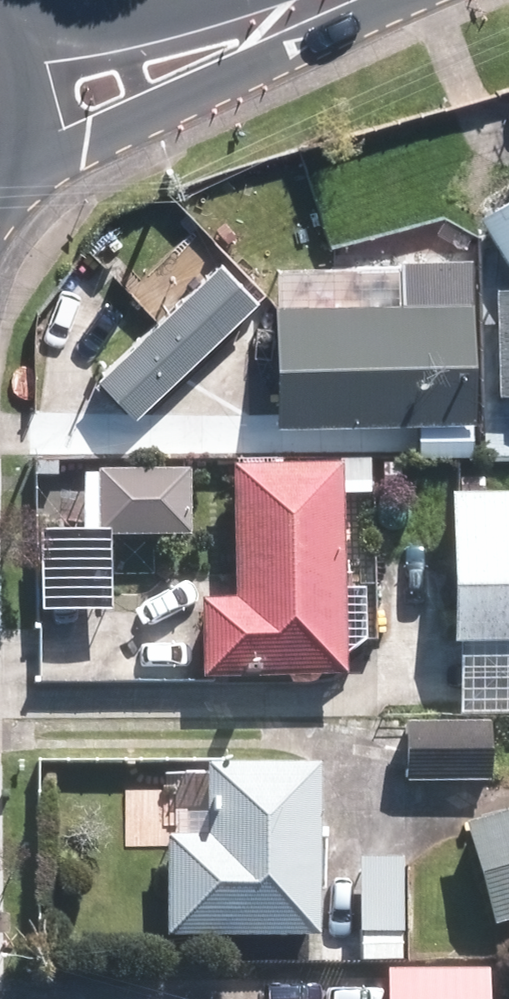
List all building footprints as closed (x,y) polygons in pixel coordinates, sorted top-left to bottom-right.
[(508,235),(508,201),(494,210),(508,235)] [(142,404),(262,292),(231,259),(111,371),(142,404)] [(480,295),(291,300),(295,414),(483,409),(480,295)] [(350,464),(249,465),(251,596),(216,597),(217,668),(353,666),(350,464)] [(198,523),(197,470),(98,471),(99,525),(198,523)] [(466,494),(467,638),(508,638),(508,494),(466,494)] [(414,724),(415,772),(494,771),(493,722),(414,724)] [(329,763),(221,762),(221,812),(187,812),(187,832),(180,832),(180,929),(328,930),(329,763)] [(476,823),(503,913),(508,911),(508,813),(476,823)] [(413,859),(375,859),(375,927),(413,927),(413,859)] [(476,980),(372,980),(372,998),(477,998),(476,980)]
